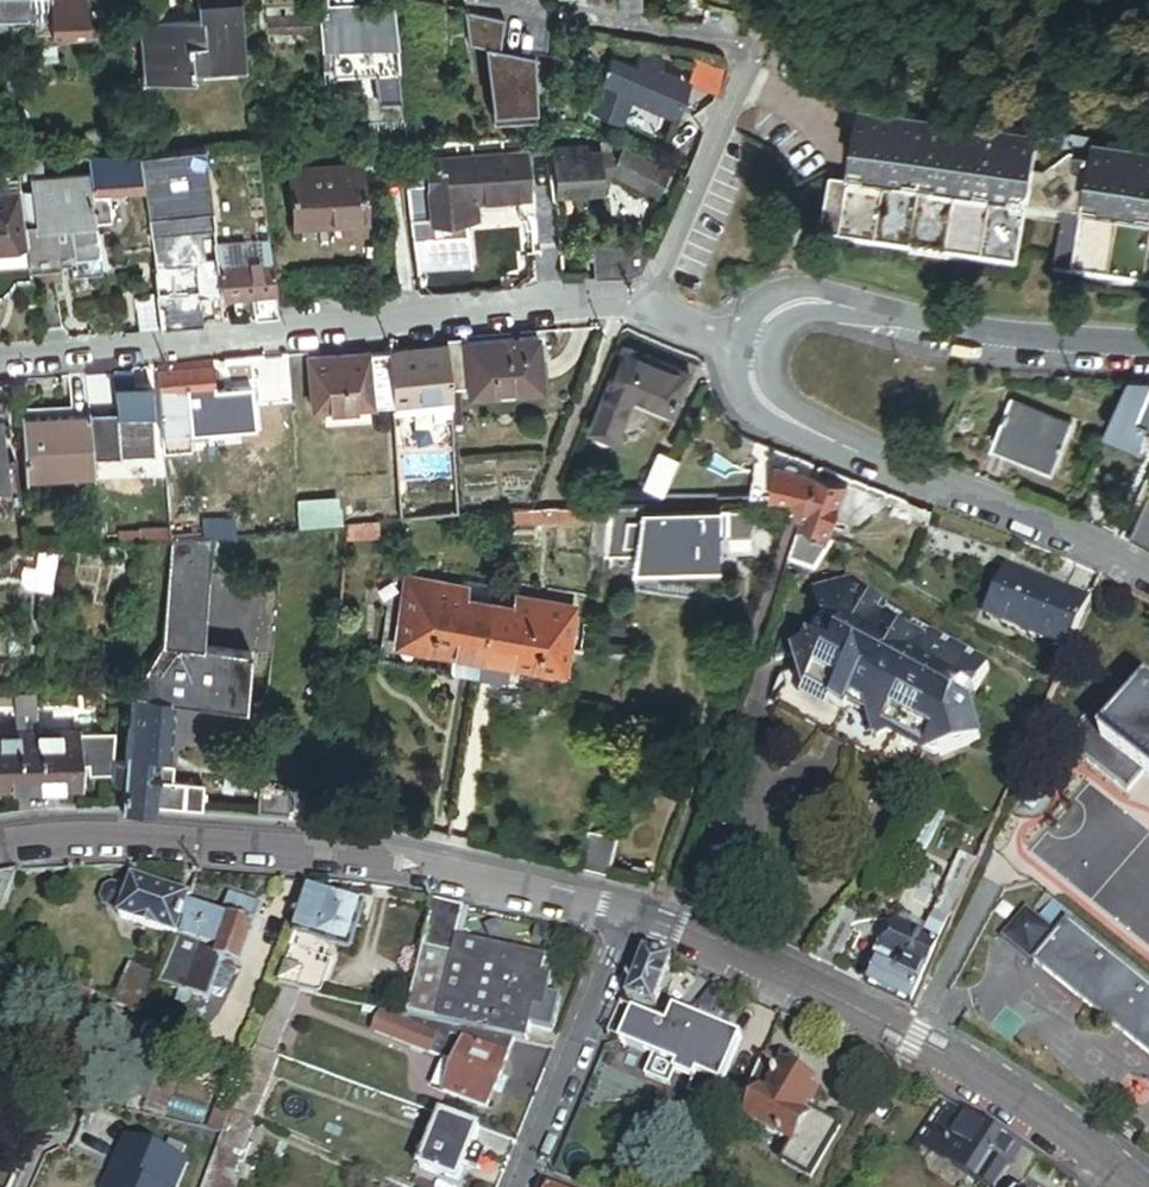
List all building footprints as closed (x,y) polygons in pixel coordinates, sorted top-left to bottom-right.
[(48,16),(48,0),(0,0),(0,17),(2,17),(48,16)] [(48,16),(48,28),(87,28),(86,0),(48,0),(48,16)] [(243,57),(240,0),(202,0),(203,18),(150,21),(152,63),(188,61),(188,63),(193,63),(193,60),(243,57)] [(385,23),(383,4),(383,1),(364,1),(364,0),(333,0),(333,18),(363,17),(363,23),(385,23)] [(703,7),(711,8),(713,0),(703,0),(703,7)] [(385,28),(394,28),(391,4),(383,4),(385,23),(385,28)] [(271,30),(311,26),(310,12),(270,15),(271,30)] [(532,42),(550,43),(549,18),(532,16),(532,42)] [(363,17),(333,18),(320,18),(323,50),(335,50),(335,69),(397,68),(394,37),(394,28),(385,28),(385,23),(363,23),(363,17)] [(469,63),(511,59),(507,20),(466,24),(466,32),(469,61),(469,63)] [(779,24),(770,23),(769,37),(768,37),(767,45),(778,46),(779,38),(778,38),(779,24)] [(432,33),(439,32),(439,26),(410,27),(410,36),(410,38),(433,37),(432,33)] [(453,62),(469,61),(466,32),(452,33),(453,62)] [(419,86),(418,71),(417,55),(435,54),(440,53),(439,37),(433,37),(410,38),(410,36),(394,37),(397,68),(399,88),(419,86)] [(591,114),(608,123),(625,88),(627,84),(631,86),(674,106),(688,77),(665,66),(668,59),(671,52),(645,39),(634,63),(616,59),(591,114)] [(734,64),(706,51),(693,79),(721,92),(734,64)] [(418,71),(436,70),(435,54),(417,55),(418,71)] [(668,59),(665,66),(688,77),(691,69),(668,59)] [(403,133),(420,131),(417,98),(400,100),(400,106),(403,133)] [(869,101),(867,110),(1044,143),(1084,150),(1100,153),(1148,162),(1148,152),(869,101)] [(403,133),(400,106),(373,109),(376,136),(403,133)] [(865,235),(1022,263),(1029,226),(1031,214),(1037,180),(1044,143),(867,110),(854,181),(874,185),(865,235)] [(551,136),(550,120),(534,121),(535,137),(551,136)] [(590,148),(590,144),(554,146),(557,196),(603,194),(600,148),(590,148)] [(1081,165),(1097,168),(1100,153),(1084,150),(1081,165)] [(669,172),(625,152),(615,175),(659,195),(669,172)] [(1100,153),(1097,168),(1093,190),(1087,224),(1078,274),(1148,287),(1148,162),(1100,153)] [(146,186),(142,154),(89,156),(91,168),(95,214),(96,216),(114,214),(112,189),(146,186)] [(465,199),(528,195),(526,155),(430,161),(434,214),(466,212),(465,199)] [(21,170),(44,169),(43,157),(20,156),(21,170)] [(1070,221),(1087,224),(1093,190),(1097,168),(1081,165),(1073,164),(1052,183),(1037,180),(1031,214),(1070,221)] [(327,219),(369,215),(365,167),(295,173),(300,226),(327,223),(327,219)] [(40,220),(95,214),(91,168),(35,174),(36,185),(40,220)] [(0,181),(0,189),(23,186),(22,178),(0,181)] [(828,228),(865,235),(874,185),(854,181),(837,178),(828,228)] [(40,220),(36,185),(23,186),(30,253),(72,249),(70,238),(98,235),(96,216),(95,214),(40,220)] [(32,276),(30,253),(23,186),(0,189),(0,245),(10,244),(14,278),(32,276)] [(1029,226),(1067,233),(1070,221),(1031,214),(1029,226)] [(1061,270),(1078,274),(1087,224),(1070,221),(1067,233),(1061,270)] [(262,318),(277,316),(268,233),(215,238),(220,290),(221,295),(259,291),(262,318)] [(626,242),(591,244),(593,277),(627,276),(639,270),(647,251),(626,242)] [(10,244),(0,245),(0,290),(6,288),(5,279),(14,278),(10,244)] [(518,287),(515,259),(436,266),(438,294),(518,287)] [(6,288),(14,278),(5,279),(6,288)] [(732,305),(755,284),(742,279),(728,301),(732,305)] [(37,326),(58,324),(54,288),(34,290),(37,326)] [(202,325),(224,322),(221,295),(220,290),(199,293),(202,325)] [(139,331),(162,329),(159,295),(136,297),(139,331)] [(470,392),(542,386),(538,335),(466,341),(447,343),(450,383),(458,382),(470,382),(470,392)] [(391,388),(450,383),(447,343),(388,348),(391,388)] [(391,388),(388,348),(336,352),(341,418),(368,416),(367,402),(392,400),(391,388)] [(634,395),(672,410),(687,374),(625,350),(593,428),(593,435),(595,439),(600,444),(608,444),(614,440),(634,395)] [(216,390),(214,367),(214,360),(202,361),(203,368),(157,372),(162,430),(181,428),(179,411),(177,393),(190,392),(216,390)] [(142,403),(141,385),(135,386),(134,368),(86,373),(89,408),(110,406),(124,404),(142,403)] [(95,472),(93,446),(89,408),(86,373),(69,374),(72,411),(19,416),(25,479),(95,472)] [(1148,388),(1148,381),(1130,380),(1108,429),(1143,446),(1148,433),(1148,415),(1139,411),(1148,388)] [(458,382),(450,383),(451,395),(453,416),(453,420),(461,419),(458,382)] [(431,397),(451,395),(450,383),(391,388),(392,400),(431,397)] [(1139,411),(1148,415),(1148,388),(1139,411)] [(191,410),(190,392),(177,393),(179,411),(191,410)] [(453,416),(451,395),(431,397),(433,418),(453,416)] [(996,443),(1029,457),(1046,415),(1014,401),(996,443)] [(111,414),(124,413),(124,404),(110,406),(111,414)] [(93,446),(114,444),(111,414),(110,406),(89,408),(93,446)] [(1029,457),(1058,469),(1075,427),(1046,415),(1029,457)] [(16,461),(6,462),(2,422),(0,422),(0,525),(23,522),(16,461)] [(657,483),(670,489),(684,456),(672,450),(657,483)] [(833,533),(850,480),(799,468),(800,465),(796,461),(791,459),(786,462),(786,464),(779,463),(779,466),(748,458),(748,495),(785,496),(795,498),(803,514),(833,533)] [(1120,528),(1136,496),(1103,481),(1087,512),(1120,528)] [(387,519),(385,500),(346,504),(348,523),(380,520),(387,519)] [(1148,544),(1148,503),(1135,536),(1148,544)] [(600,519),(613,519),(614,505),(578,504),(541,504),(507,508),(505,523),(600,519)] [(609,560),(636,560),(645,517),(648,505),(614,505),(613,519),(609,550),(609,560)] [(789,557),(825,569),(836,536),(833,533),(803,514),(789,557)] [(633,575),(726,576),(726,541),(726,518),(645,517),(636,560),(633,575)] [(188,522),(172,524),(173,539),(213,535),(235,533),(234,518),(217,519),(217,518),(187,520),(188,522)] [(726,518),(726,541),(752,542),(761,518),(726,518)] [(597,550),(609,550),(613,519),(600,519),(597,550)] [(347,539),(380,537),(380,520),(348,523),(347,539)] [(124,543),(171,539),(169,525),(141,527),(142,530),(123,532),(124,543)] [(100,545),(124,543),(123,532),(99,534),(100,545)] [(171,698),(240,705),(243,675),(245,650),(199,646),(213,535),(173,539),(171,539),(158,640),(131,682),(122,758),(109,758),(107,771),(106,780),(118,780),(117,800),(185,805),(196,806),(197,800),(202,799),(202,790),(198,790),(199,781),(169,778),(153,777),(155,765),(157,752),(163,697),(171,698)] [(54,558),(39,556),(36,571),(36,573),(51,576),(54,558)] [(1072,651),(1094,604),(1013,567),(991,614),(1072,651)] [(25,590),(50,595),(53,576),(51,576),(36,573),(36,571),(23,568),(20,583),(25,590)] [(771,707),(906,779),(925,745),(938,753),(981,740),(972,709),(966,707),(989,665),(857,595),(851,575),(814,586),(822,612),(827,627),(818,644),(807,638),(803,646),(791,649),(796,668),(778,673),(781,687),(771,707)] [(402,641),(481,653),(489,603),(464,599),(466,589),(411,580),(402,641)] [(509,658),(562,666),(572,604),(519,596),(518,607),(489,603),(481,653),(509,658)] [(807,638),(818,644),(827,627),(822,612),(807,638)] [(623,640),(626,625),(610,622),(607,638),(623,640)] [(509,658),(481,653),(478,676),(505,680),(509,658)] [(1129,664),(1066,741),(1088,759),(1104,740),(1144,772),(1148,776),(1148,680),(1129,664)] [(165,753),(171,698),(163,697),(157,752),(165,753)] [(112,731),(77,733),(79,762),(85,762),(85,772),(107,771),(109,758),(112,731)] [(39,784),(80,782),(79,762),(77,733),(36,735),(39,784)] [(39,784),(36,735),(0,737),(0,786),(39,784)] [(1129,792),(1144,772),(1104,740),(1088,759),(1129,792)] [(170,766),(155,765),(153,777),(169,778),(170,766)] [(287,795),(257,792),(256,811),(285,814),(287,795)] [(902,842),(924,853),(946,811),(925,799),(902,842)] [(579,866),(606,873),(616,839),(588,831),(579,866)] [(870,987),(909,1004),(936,944),(940,946),(975,867),(959,860),(924,938),(897,926),(896,928),(890,926),(886,926),(877,945),(886,949),(880,964),(870,987)] [(0,911),(18,873),(0,875),(0,911)] [(175,936),(187,903),(189,897),(134,877),(130,889),(122,912),(120,916),(175,936)] [(122,912),(130,889),(113,882),(104,887),(100,897),(105,905),(122,912)] [(322,940),(350,949),(365,905),(335,896),(334,899),(310,891),(298,930),(322,938),(322,940)] [(238,963),(245,958),(264,904),(231,892),(222,915),(187,903),(175,936),(161,972),(160,975),(189,985),(188,988),(210,996),(224,958),(238,963)] [(1000,934),(1033,960),(1057,930),(1024,904),(1000,934)] [(1067,917),(1057,930),(1033,960),(1148,1053),(1148,984),(1067,917)] [(422,950),(452,957),(456,939),(426,932),(422,950)] [(534,1025),(538,1007),(542,986),(548,959),(456,939),(452,957),(438,1021),(455,1025),(463,1027),(517,1039),(530,1042),(534,1025)] [(871,960),(880,964),(886,949),(877,945),(871,960)] [(302,989),(315,992),(328,958),(292,947),(280,984),(302,989)] [(806,956),(816,961),(819,954),(811,949),(806,956)] [(408,1015),(438,1021),(452,957),(422,950),(408,1015)] [(654,1008),(672,961),(646,952),(627,997),(654,1008)] [(114,1002),(144,1014),(160,975),(161,972),(130,960),(114,1002)] [(861,982),(870,987),(880,964),(871,960),(861,982)] [(538,1007),(549,1010),(553,988),(542,986),(538,1007)] [(534,1025),(545,1027),(549,1010),(538,1007),(534,1025)] [(443,1055),(451,1033),(455,1025),(438,1021),(408,1015),(384,1009),(377,1033),(443,1055)] [(711,1106),(740,1039),(718,1029),(721,1022),(699,1012),(696,1020),(674,1010),(663,1034),(650,1029),(653,1021),(632,1012),(619,1043),(653,1058),(645,1077),(669,1087),(675,1074),(693,1082),(687,1095),(711,1106)] [(451,1033),(460,1035),(463,1027),(455,1025),(451,1033)] [(488,1109),(493,1099),(517,1039),(463,1027),(460,1035),(469,1038),(459,1063),(449,1092),(448,1093),(488,1109)] [(449,1092),(459,1063),(446,1058),(435,1087),(449,1092)] [(788,1160),(816,1174),(843,1121),(813,1106),(819,1093),(800,1084),(803,1078),(764,1058),(750,1091),(763,1098),(758,1107),(752,1120),(753,1121),(782,1137),(796,1143),(788,1160)] [(297,1082),(320,1091),(326,1075),(303,1067),(297,1082)] [(746,1102),(758,1107),(763,1098),(750,1091),(746,1102)] [(893,1105),(883,1100),(872,1120),(882,1126),(893,1105)] [(937,1155),(963,1113),(943,1100),(917,1142),(937,1155)] [(210,1169),(232,1179),(255,1120),(233,1110),(210,1169)] [(1020,1185),(1037,1159),(963,1113),(937,1155),(979,1182),(992,1162),(1007,1172),(1004,1175),(1007,1177),(1020,1185)] [(459,1183),(466,1164),(472,1148),(479,1130),(442,1116),(421,1169),(459,1183)] [(744,1139),(774,1154),(782,1137),(753,1121),(744,1139)] [(466,1164),(478,1169),(484,1152),(472,1148),(466,1164)] [(1004,1175),(1007,1172),(992,1162),(979,1182),(988,1186),(1000,1186),(1007,1177),(1004,1175)] [(1027,1180),(1038,1186),(1063,1186),(1066,1182),(1038,1163),(1027,1180)] [(240,1182),(232,1179),(210,1169),(207,1178),(232,1186),(238,1186),(240,1182)] [(207,1178),(203,1186),(232,1186),(207,1178)]
